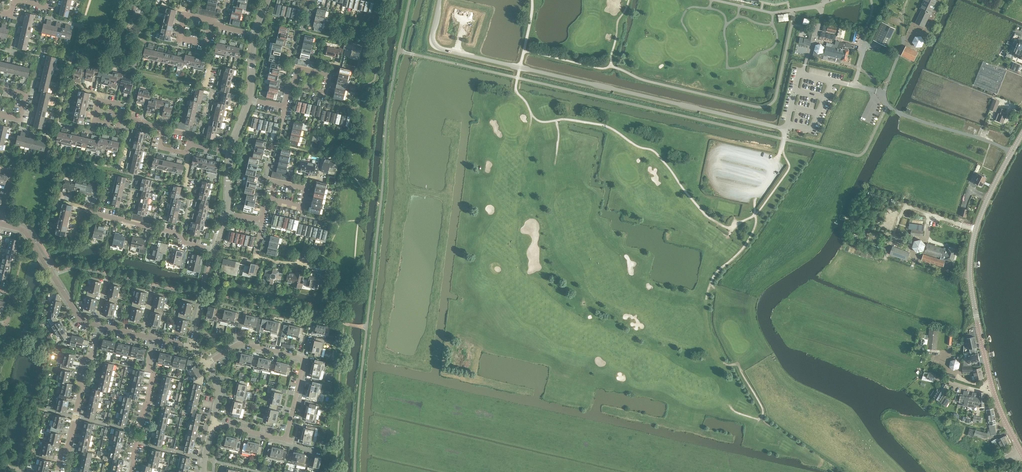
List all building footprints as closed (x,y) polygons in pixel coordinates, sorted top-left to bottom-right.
[(248,3),(238,1),(234,0),(233,3),(236,3),(237,3),(237,7),(246,9),(248,3)] [(934,0),(924,0),(920,9),(922,9),(920,13),(915,23),(924,27),(930,14),(931,14),(937,1),(934,0)] [(69,10),(70,5),(61,3),(61,7),(59,6),(57,5),(56,8),(70,11),(69,10)] [(246,9),(237,7),(234,6),(229,5),(229,8),(232,9),(232,8),(233,9),(232,12),(242,14),(243,9),(246,9)] [(70,12),(70,11),(56,8),(56,11),(58,12),(58,11),(59,11),(59,15),(67,17),(68,12),(70,12)] [(327,10),(318,8),(316,14),(325,16),(327,10)] [(241,20),(242,14),(232,12),(228,11),(227,14),(230,14),(232,14),(231,18),(241,20)] [(25,12),(25,13),(25,16),(23,16),(23,15),(21,15),(20,18),(34,21),(34,20),(33,20),(34,14),(25,12)] [(324,23),(325,16),(316,14),(315,20),(324,23)] [(239,26),(241,20),(231,18),(227,17),(225,17),(225,19),(226,19),(226,20),(229,20),(230,20),(230,24),(239,26)] [(34,21),(20,18),(20,21),(22,21),(23,21),(23,24),(31,26),(32,21),(34,21)] [(46,34),(49,20),(47,20),(46,24),(43,23),(41,33),(46,34)] [(322,29),(324,23),(315,20),(311,20),(311,22),(314,23),(313,26),(315,27),(314,31),(321,32),(322,28),(322,29)] [(813,41),(817,22),(812,21),(808,40),(813,41)] [(888,46),(896,27),(882,21),(874,39),(888,46)] [(30,32),(31,26),(23,24),(22,28),(21,28),(21,27),(18,26),(18,30),(31,33),(31,32),(30,32)] [(279,32),(288,34),(294,35),(294,33),(290,32),(289,32),(290,28),(280,26),(279,32)] [(31,33),(18,30),(17,32),(19,33),(19,32),(21,33),(20,36),(28,38),(30,33),(31,33)] [(288,38),(288,34),(279,32),(277,38),(287,40),(291,41),(292,38),(289,37),(289,38),(288,38)] [(1011,45),(1021,49),(1021,41),(1020,40),(1021,35),(1015,33),(1013,37),(1014,38),(1011,45)] [(314,37),(305,35),(304,41),(313,43),(314,37)] [(27,43),(28,38),(20,36),(19,40),(18,39),(16,38),(15,41),(28,44),(29,44),(27,43)] [(915,37),(913,42),(916,46),(921,46),(924,41),(921,37),(915,37)] [(286,43),(287,40),(277,38),(276,43),(273,43),(286,46),(290,47),(291,44),(288,43),(288,44),(286,43)] [(220,55),(223,40),(221,39),(220,39),(221,39),(220,42),(220,43),(217,43),(214,54),(220,55)] [(312,49),(313,43),(304,41),(299,40),(298,42),(301,43),(303,44),(303,47),(312,49)] [(28,45),(28,44),(15,41),(14,44),(17,45),(17,44),(18,44),(17,48),(26,50),(27,45),(28,45)] [(230,55),(233,42),(230,41),(230,44),(230,46),(227,45),(225,56),(226,54),(230,55)] [(846,61),(849,50),(844,49),(845,43),(839,42),(838,49),(834,48),(834,46),(832,46),(832,47),(826,46),(824,45),(823,47),(820,44),(815,45),(814,50),(817,54),(817,57),(823,58),(824,55),(837,58),(838,58),(841,59),(841,60),(846,61)] [(286,46),(273,43),(272,49),(281,51),(286,52),(286,49),(282,48),(283,45),(286,46)] [(361,47),(345,43),(343,49),(346,50),(345,56),(359,59),(361,47)] [(148,59),(151,45),(148,44),(148,45),(149,45),(148,48),(148,49),(145,48),(143,59),(144,59),(144,58),(148,59)] [(240,48),(237,47),(235,58),(236,57),(240,58),(241,55),(243,44),(240,44),(240,47),(240,48)] [(1011,45),(1008,52),(1007,52),(1005,56),(1012,59),(1014,55),(1019,57),(1021,58),(1021,49),(1011,45)] [(310,55),(312,49),(303,47),(297,46),(297,48),(302,49),(301,53),(310,55)] [(906,46),(901,55),(914,61),(918,52),(906,46)] [(158,61),(161,47),(158,47),(158,50),(158,51),(155,51),(153,61),(154,60),(158,61)] [(338,54),(342,55),(343,49),(339,48),(339,49),(328,47),(327,52),(326,52),(326,53),(327,53),(326,54),(337,57),(338,54)] [(168,63),(171,50),(168,49),(168,52),(168,54),(165,53),(163,64),(164,62),(168,63)] [(281,54),(281,51),(272,49),(270,54),(280,57),(284,58),(285,55),(282,54),(282,55),(281,54)] [(178,65),(181,52),(178,51),(178,52),(178,54),(178,55),(178,56),(175,55),(173,66),(174,64),(178,65)] [(189,65),(192,51),(189,51),(188,54),(189,54),(188,55),(186,55),(185,58),(182,68),(183,68),(184,65),(185,64),(189,65)] [(198,72),(202,54),(199,53),(198,56),(199,56),(198,58),(196,57),(193,68),(193,71),(198,72)] [(309,61),(310,55),(301,53),(300,59),(302,59),(305,60),(308,61),(309,61)] [(204,54),(202,54),(198,72),(203,73),(206,59),(203,59),(204,57),(204,54)] [(279,60),(280,57),(270,54),(269,60),(282,63),(283,64),(284,61),(281,60),(281,61),(279,60)] [(42,58),(42,61),(55,64),(55,63),(54,63),(55,57),(46,55),(46,59),(44,59),(44,58),(42,58)] [(281,67),(282,63),(269,60),(269,61),(272,61),(271,67),(280,69),(285,70),(285,68),(282,67),(281,67)] [(55,64),(42,61),(41,64),(43,64),(44,64),(44,67),(52,69),(53,64),(55,64)] [(16,74),(18,66),(12,64),(9,74),(12,75),(12,73),(16,74)] [(98,76),(100,68),(90,66),(89,69),(87,68),(87,69),(85,77),(85,80),(92,81),(93,77),(93,76),(93,75),(98,76)] [(29,68),(23,67),(21,77),(24,78),(24,77),(23,77),(24,76),(28,77),(29,68)] [(51,75),(52,69),(44,67),(43,71),(42,71),(42,70),(39,69),(39,72),(52,75),(51,75)] [(85,77),(87,69),(78,67),(77,69),(75,69),(72,80),(80,82),(81,77),(81,75),(85,77)] [(221,69),(220,72),(233,75),(233,73),(234,73),(234,70),(236,70),(236,69),(227,67),(226,67),(225,71),(223,70),(224,70),(221,69)] [(279,73),(280,69),(271,67),(269,73),(279,75),(283,76),(284,73),(281,73),(279,73)] [(338,73),(339,73),(351,76),(352,71),(352,70),(342,68),(339,67),(338,73)] [(108,85),(111,74),(109,73),(109,71),(100,68),(98,76),(103,77),(102,79),(101,83),(108,85)] [(121,81),(123,74),(113,71),(113,74),(111,74),(108,85),(116,87),(117,82),(116,82),(117,80),(121,81)] [(52,76),(52,75),(39,72),(38,75),(40,76),(41,75),(42,76),(41,79),(49,81),(51,76),(52,76)] [(232,77),(233,75),(220,72),(219,75),(222,75),(224,75),(223,79),(233,81),(232,80),(233,77),(232,77)] [(278,79),(279,75),(269,73),(268,79),(280,82),(282,82),(282,79),(280,79),(279,79),(278,79)] [(123,74),(121,81),(120,85),(125,86),(125,87),(124,87),(123,92),(131,94),(133,82),(131,82),(132,79),(122,77),(123,74)] [(48,86),(49,81),(41,79),(40,83),(39,82),(37,81),(36,84),(50,87),(48,86)] [(280,85),(280,82),(268,79),(271,80),(269,85),(279,88),(283,89),(284,86),(281,85),(281,86),(280,85)] [(49,88),(50,87),(36,84),(35,87),(38,88),(38,87),(39,87),(38,91),(41,92),(50,94),(50,93),(47,92),(48,88),(49,88)] [(229,89),(230,87),(217,84),(217,86),(220,87),(221,87),(220,91),(223,92),(233,94),(231,93),(231,92),(229,92),(230,89),(229,89)] [(278,91),(279,88),(269,85),(268,91),(278,93),(282,94),(283,92),(280,91),(278,91)] [(349,91),(348,90),(335,87),(334,92),(347,95),(349,91)] [(140,88),(136,102),(144,104),(145,99),(145,98),(150,99),(152,91),(140,88)] [(195,88),(195,89),(196,90),(195,93),(196,93),(195,95),(207,98),(208,95),(205,94),(203,94),(204,90),(195,88)] [(277,97),(278,93),(268,91),(267,97),(276,99),(281,100),(281,97),(278,97),(277,97)] [(345,101),(347,95),(334,92),(333,97),(332,98),(345,101)] [(230,101),(230,99),(217,96),(217,99),(220,100),(220,99),(221,100),(221,103),(231,105),(229,104),(230,101)] [(50,100),(36,97),(36,100),(38,100),(38,99),(39,100),(39,103),(47,105),(48,100),(50,100)] [(160,108),(162,101),(152,98),(151,101),(149,100),(146,112),(154,114),(155,109),(155,107),(160,108)] [(996,112),(999,101),(993,99),(990,110),(996,112)] [(200,106),(201,103),(189,100),(190,101),(190,104),(190,106),(201,109),(202,106),(200,106)] [(171,103),(162,101),(160,108),(164,109),(164,111),(163,111),(162,116),(170,117),(173,106),(171,105),(171,103)] [(46,110),(47,105),(39,103),(38,107),(36,106),(37,106),(34,105),(34,108),(47,111),(46,110)] [(224,112),(224,110),(212,107),(211,110),(214,111),(214,110),(216,111),(215,114),(225,117),(225,116),(224,116),(225,112),(224,112)] [(1003,123),(1007,114),(1004,112),(1005,110),(999,107),(997,112),(999,113),(996,121),(1000,122),(1001,123),(1001,122),(1003,123)] [(47,112),(47,111),(34,108),(33,111),(35,112),(35,111),(37,111),(36,115),(44,117),(46,112),(47,112)] [(195,117),(195,114),(186,111),(186,112),(188,112),(187,116),(187,118),(199,120),(199,118),(196,117),(195,117)] [(43,122),(44,117),(36,115),(35,118),(34,118),(32,117),(31,120),(44,123),(44,122),(43,122)] [(221,124),(222,122),(209,119),(208,122),(211,122),(213,123),(212,126),(222,128),(223,128),(221,127),(222,124),(221,124)] [(44,124),(44,123),(31,120),(30,123),(32,123),(33,123),(34,123),(33,127),(41,129),(43,123),(44,124)] [(303,124),(294,122),(293,128),(302,130),(303,124)] [(62,142),(65,128),(62,128),(62,131),(61,132),(59,131),(56,142),(57,142),(57,141),(62,142)] [(300,136),(302,130),(293,128),(291,134),(300,136)] [(142,132),(132,129),(132,132),(135,133),(136,133),(135,136),(145,139),(145,138),(143,137),(144,134),(144,132),(145,132),(143,132),(142,131),(142,132)] [(72,144),(75,131),(72,130),(71,133),(72,133),(71,134),(69,134),(66,144),(67,144),(67,143),(72,144)] [(216,135),(216,133),(203,130),(203,133),(206,134),(206,133),(207,134),(206,137),(217,140),(217,139),(215,138),(216,135)] [(82,146),(85,133),(85,131),(82,131),(82,132),(81,135),(82,135),(81,137),(79,136),(76,147),(77,147),(77,145),(82,146)] [(20,145),(23,132),(21,132),(20,136),(17,135),(15,144),(20,145)] [(102,148),(106,135),(103,134),(102,137),(102,138),(99,138),(99,141),(97,147),(98,147),(97,148),(98,149),(98,147),(102,148)] [(299,142),(300,136),(291,134),(290,140),(289,144),(298,146),(298,142),(299,142)] [(92,149),(95,135),(92,135),(91,138),(92,138),(91,139),(89,138),(86,149),(87,149),(87,148),(92,149)] [(112,150),(116,137),(113,136),(113,137),(112,139),(112,141),(110,140),(107,151),(108,151),(108,149),(112,150)] [(257,139),(256,145),(265,148),(270,149),(270,146),(266,145),(267,141),(257,139)] [(141,146),(141,144),(130,141),(129,144),(132,145),(132,144),(134,145),(133,148),(136,149),(145,151),(142,150),(142,149),(141,149),(141,146)] [(264,151),(265,148),(256,145),(254,151),(264,153),(268,154),(269,152),(266,151),(266,152),(264,151)] [(291,150),(277,147),(276,150),(282,151),(281,154),(290,156),(291,150)] [(263,157),(264,153),(254,151),(253,157),(250,156),(262,159),(267,160),(267,158),(265,157),(264,157),(263,157)] [(197,167),(200,153),(197,153),(197,155),(197,156),(197,157),(194,156),(191,167),(192,167),(193,166),(197,167)] [(288,162),(290,156),(281,154),(275,153),(275,156),(280,157),(279,160),(288,162)] [(141,158),(141,156),(130,154),(129,156),(132,157),(134,157),(133,161),(142,163),(142,162),(141,162),(141,158)] [(157,168),(160,155),(157,154),(157,157),(157,158),(154,158),(152,168),(152,169),(153,167),(157,168)] [(207,169),(210,156),(207,155),(207,158),(207,159),(204,159),(201,169),(202,169),(203,168),(207,169)] [(167,170),(170,157),(167,156),(167,157),(167,159),(167,161),(164,160),(162,171),(163,169),(167,170)] [(262,160),(262,159),(250,156),(249,162),(258,165),(263,165),(263,163),(260,162),(260,163),(259,162),(259,159),(262,160)] [(218,168),(220,158),(217,157),(217,160),(217,162),(214,161),(211,173),(217,174),(218,169),(218,168)] [(333,172),(335,173),(338,163),(334,162),(334,160),(331,159),(330,161),(328,160),(329,158),(324,157),(323,162),(324,162),(324,164),(321,164),(320,171),(325,172),(325,171),(328,171),(328,173),(332,174),(333,172)] [(177,173),(180,159),(177,159),(177,162),(177,163),(174,163),(172,173),(173,172),(177,173)] [(287,168),(288,162),(279,160),(274,159),(274,162),(279,163),(278,166),(287,168)] [(313,174),(313,173),(315,167),(318,168),(319,162),(316,161),(315,164),(302,161),(299,171),(313,174)] [(257,168),(258,165),(249,162),(247,168),(257,170),(261,171),(262,169),(259,168),(257,168)] [(138,170),(139,168),(127,165),(127,168),(130,169),(131,169),(130,172),(139,175),(140,174),(138,173),(139,170),(138,170)] [(286,174),(287,168),(278,166),(277,172),(279,173),(282,173),(285,174),(286,174)] [(256,174),(257,170),(247,168),(246,174),(252,175),(258,177),(260,177),(260,174),(258,174),(257,174),(256,174)] [(258,181),(258,177),(252,175),(246,174),(249,175),(247,181),(257,183),(261,184),(262,181),(259,180),(259,181),(258,181)] [(984,176),(978,174),(974,183),(982,186),(987,178),(986,177),(984,176)] [(116,175),(115,181),(129,185),(130,182),(127,181),(127,182),(125,181),(126,178),(116,175)] [(137,180),(137,183),(151,186),(152,180),(143,178),(142,182),(140,181),(137,180)] [(74,191),(77,180),(76,183),(65,180),(62,192),(73,195),(74,191)] [(85,194),(88,182),(77,180),(74,191),(85,194)] [(202,184),(201,187),(211,189),(210,188),(211,185),(210,185),(211,183),(209,182),(208,182),(198,180),(197,183),(200,183),(202,184)] [(129,187),(129,185),(115,181),(114,187),(123,189),(124,186),(126,186),(126,187),(129,187)] [(256,187),(257,183),(247,181),(246,186),(256,189),(260,190),(261,187),(258,186),(258,187),(256,187)] [(316,181),(315,186),(328,189),(329,184),(316,181)] [(99,185),(88,182),(85,194),(93,196),(92,202),(96,203),(97,196),(96,196),(99,185)] [(150,192),(151,186),(137,183),(136,186),(139,186),(141,186),(140,190),(143,191),(152,193),(152,192),(150,192)] [(170,191),(173,191),(185,194),(185,191),(182,191),(181,191),(182,187),(172,185),(170,191)] [(255,192),(256,189),(246,186),(245,192),(257,195),(259,196),(259,193),(256,192),(256,193),(255,192)] [(327,194),(328,189),(315,186),(314,191),(327,194)] [(123,193),(123,189),(114,187),(112,193),(115,194),(126,196),(127,194),(124,193),(123,193)] [(869,191),(867,197),(887,204),(889,198),(869,191)] [(207,196),(208,195),(195,192),(195,194),(198,195),(199,195),(198,199),(201,199),(211,202),(212,201),(209,201),(209,200),(207,200),(208,197),(207,196)] [(256,199),(257,195),(245,192),(245,193),(247,193),(246,199),(256,201),(260,202),(261,199),(258,199),(256,199)] [(148,200),(149,198),(137,196),(136,198),(139,199),(141,199),(140,202),(149,204),(148,203),(149,200),(148,200)] [(324,199),(313,196),(311,201),(322,204),(324,204),(325,199),(324,199)] [(182,199),(179,199),(170,197),(169,197),(172,197),(171,203),(185,206),(185,204),(182,203),(181,203),(182,199)] [(120,205),(121,201),(111,199),(111,200),(113,200),(112,203),(113,204),(112,205),(112,206),(113,206),(114,206),(124,208),(124,205),(121,205),(120,205)] [(255,205),(256,201),(246,199),(245,205),(255,207),(259,208),(260,205),(257,205),(256,205),(255,205)] [(324,204),(322,204),(311,201),(310,206),(321,209),(323,209),(324,204)] [(150,205),(149,204),(140,202),(139,206),(138,205),(135,204),(134,207),(148,210),(150,205)] [(184,209),(185,206),(171,203),(169,209),(179,211),(180,208),(181,208),(181,209),(184,209)] [(208,209),(208,207),(196,204),(195,207),(198,208),(198,207),(199,208),(199,211),(209,213),(207,212),(208,209)] [(254,211),(255,207),(245,205),(243,211),(253,213),(258,214),(258,211),(255,210),(255,211),(254,211)] [(323,209),(321,209),(310,206),(309,211),(322,214),(323,209)] [(147,216),(148,210),(134,207),(134,210),(137,211),(137,210),(138,211),(137,214),(139,215),(142,215),(145,216),(146,216),(147,216)] [(178,215),(179,211),(169,209),(168,215),(170,216),(182,218),(183,216),(180,215),(179,215),(178,215)] [(205,221),(205,219),(193,216),(192,219),(195,219),(197,219),(196,223),(206,225),(206,224),(205,224),(205,221)] [(911,235),(923,236),(924,226),(912,224),(911,235)] [(102,226),(96,225),(93,237),(98,238),(97,239),(103,241),(104,236),(105,234),(107,235),(109,227),(104,225),(103,227),(101,227),(102,226)] [(199,232),(200,230),(187,227),(186,230),(190,230),(191,230),(190,234),(200,236),(201,236),(199,235),(200,232),(199,232)] [(120,233),(116,232),(116,229),(113,228),(111,234),(115,235),(112,247),(117,248),(118,246),(123,247),(123,248),(126,249),(128,241),(125,240),(125,237),(123,237),(123,235),(124,235),(123,235),(123,234),(122,234),(121,234),(120,234),(120,233)] [(270,238),(270,242),(279,244),(280,238),(264,234),(264,237),(270,238)] [(139,253),(145,254),(147,246),(147,248),(143,247),(145,239),(141,238),(140,239),(133,238),(130,251),(131,246),(140,248),(139,253)] [(914,241),(912,247),(917,253),(924,251),(926,244),(921,239),(914,241)] [(277,250),(279,244),(270,242),(263,240),(262,243),(269,244),(268,247),(277,250)] [(166,254),(167,250),(169,251),(170,249),(167,248),(168,244),(161,243),(160,246),(158,246),(157,247),(153,246),(150,258),(157,260),(161,261),(163,253),(166,254)] [(932,245),(927,243),(924,253),(927,253),(953,262),(956,251),(948,249),(948,250),(932,245)] [(279,250),(277,250),(268,247),(268,248),(262,246),(261,249),(268,250),(267,254),(277,256),(279,250)] [(890,254),(907,260),(909,252),(893,246),(890,254)] [(184,252),(177,250),(175,250),(175,251),(172,250),(169,262),(172,262),(172,264),(176,265),(177,265),(180,265),(180,268),(183,269),(186,258),(182,258),(184,252)] [(199,272),(198,278),(201,269),(204,256),(203,256),(199,256),(199,255),(192,254),(191,257),(192,258),(191,259),(190,259),(188,269),(199,272)] [(945,261),(941,260),(933,257),(932,257),(924,254),(922,260),(943,267),(945,261),(944,261),(945,261)] [(223,258),(222,264),(220,272),(236,276),(240,262),(233,260),(233,259),(228,258),(228,259),(223,258)] [(262,266),(252,263),(245,262),(242,275),(252,278),(252,275),(259,276),(262,266)] [(276,271),(277,268),(273,267),(273,270),(270,269),(270,270),(269,270),(266,270),(264,276),(267,276),(267,279),(267,280),(270,281),(270,284),(276,285),(276,282),(277,282),(278,282),(278,279),(281,279),(282,273),(280,273),(279,271),(276,271)] [(327,278),(328,273),(329,270),(323,269),(321,274),(311,272),(309,281),(313,282),(312,287),(317,288),(318,284),(322,284),(322,285),(324,278),(327,278)] [(303,284),(304,280),(303,280),(305,273),(296,272),(296,271),(295,274),(288,272),(286,281),(293,283),(292,286),(293,286),(301,288),(303,284)] [(92,280),(90,286),(100,288),(102,282),(98,281),(99,278),(91,277),(90,280),(92,280)] [(110,284),(109,290),(119,292),(120,287),(121,287),(122,284),(115,282),(114,285),(110,284)] [(99,294),(100,288),(90,286),(89,291),(88,291),(87,294),(94,296),(95,293),(99,294)] [(136,287),(134,296),(145,299),(147,293),(143,292),(144,289),(136,287)] [(118,298),(119,292),(109,290),(108,296),(111,297),(111,299),(118,301),(119,298),(118,298)] [(155,295),(154,301),(165,303),(167,303),(168,297),(167,296),(167,294),(159,292),(158,295),(155,295)] [(56,293),(55,300),(52,299),(50,305),(60,308),(62,302),(61,301),(61,298),(59,294),(56,293)] [(94,299),(94,296),(87,294),(85,303),(96,305),(98,299),(94,299)] [(144,304),(145,299),(134,296),(132,305),(140,306),(140,303),(144,304)] [(189,303),(190,300),(182,298),(182,301),(183,302),(182,307),(192,309),(193,303),(189,303)] [(116,310),(118,301),(111,299),(110,302),(106,301),(105,307),(115,310),(116,310)] [(163,312),(165,303),(154,301),(153,306),(156,307),(156,310),(163,312)] [(95,311),(96,305),(85,303),(83,311),(90,313),(91,310),(95,311)] [(59,313),(60,308),(50,305),(49,311),(52,312),(50,319),(57,318),(58,313),(59,313)] [(139,309),(140,306),(132,305),(130,313),(141,316),(143,310),(139,309)] [(214,321),(217,322),(219,314),(217,314),(218,308),(209,306),(206,318),(214,320),(214,321)] [(114,315),(115,310),(105,307),(104,313),(107,314),(107,317),(114,319),(115,315),(114,315)] [(190,315),(192,309),(182,307),(180,312),(179,312),(178,315),(186,317),(186,314),(190,315)] [(228,323),(231,311),(222,309),(221,315),(219,314),(217,322),(220,323),(221,321),(228,323)] [(161,320),(163,312),(156,310),(155,313),(151,312),(150,318),(161,320)] [(240,313),(231,311),(228,323),(235,325),(235,326),(238,327),(240,319),(238,319),(240,313)] [(140,322),(141,316),(130,313),(128,322),(136,324),(136,321),(140,322)] [(249,328),(252,316),(243,314),(242,320),(240,319),(238,327),(242,328),(242,326),(249,328)] [(185,320),(186,317),(178,315),(176,324),(187,326),(189,321),(185,320)] [(261,318),(252,316),(249,328),(257,330),(256,331),(260,332),(262,324),(260,324),(261,318)] [(59,321),(57,318),(50,319),(54,325),(52,326),(55,331),(63,326),(60,321),(59,321)] [(159,329),(161,320),(150,318),(149,324),(152,324),(152,327),(159,329)] [(271,331),(274,321),(265,319),(263,325),(262,324),(260,332),(263,333),(264,329),(271,331)] [(274,321),(271,331),(271,333),(278,335),(278,336),(281,337),(283,329),(281,329),(282,323),(274,321)] [(323,325),(323,323),(319,322),(319,324),(316,324),(316,328),(315,330),(317,330),(317,333),(326,336),(328,326),(323,325)] [(186,332),(187,326),(176,324),(174,333),(182,334),(182,331),(186,332)] [(293,336),(295,326),(286,324),(286,325),(284,324),(283,328),(283,329),(281,337),(285,338),(285,334),(293,336)] [(67,331),(63,326),(55,331),(58,336),(60,335),(64,341),(68,335),(66,332),(67,331)] [(304,328),(295,326),(293,336),(300,338),(299,341),(303,342),(305,334),(302,334),(304,328)] [(929,329),(927,349),(936,350),(938,330),(929,329)] [(76,346),(78,337),(73,335),(72,336),(68,335),(64,341),(71,342),(70,345),(76,346)] [(84,338),(78,337),(76,346),(82,348),(82,347),(87,348),(89,340),(84,339),(84,338)] [(313,340),(311,345),(323,348),(325,339),(316,337),(315,340),(313,340)] [(969,349),(970,352),(975,351),(975,348),(977,347),(974,337),(967,338),(969,349)] [(108,351),(110,341),(104,339),(104,341),(102,341),(103,339),(102,339),(100,350),(102,351),(102,349),(108,351)] [(116,342),(110,341),(108,351),(107,352),(115,354),(117,342),(117,344),(115,344),(116,342)] [(122,355),(124,344),(119,343),(118,344),(117,344),(117,342),(115,354),(122,355)] [(130,345),(124,344),(122,355),(129,357),(132,346),(131,347),(130,347),(130,345)] [(321,357),(323,348),(311,345),(310,351),(312,352),(312,355),(321,357)] [(137,357),(139,348),(133,346),(133,348),(131,347),(132,346),(129,357),(131,357),(131,356),(137,357)] [(145,349),(139,348),(137,357),(136,359),(144,360),(147,349),(146,349),(146,351),(145,350),(145,349)] [(976,354),(975,351),(970,352),(971,355),(967,356),(969,363),(974,362),(974,363),(977,362),(980,361),(978,353),(976,354)] [(64,352),(63,358),(74,360),(74,357),(76,357),(76,356),(76,355),(64,352)] [(164,365),(166,354),(161,353),(160,354),(159,354),(159,352),(156,363),(164,365)] [(245,366),(245,364),(247,355),(242,353),(241,356),(238,355),(236,364),(245,366)] [(172,355),(166,354),(164,365),(171,367),(174,356),(173,357),(172,357),(172,355)] [(254,366),(256,359),(253,358),(253,356),(247,355),(245,364),(254,366)] [(178,368),(179,367),(181,357),(175,356),(175,357),(173,357),(174,356),(171,367),(178,368)] [(187,359),(181,357),(179,367),(184,368),(184,370),(186,370),(186,369),(188,359),(188,360),(186,360),(187,359)] [(262,370),(265,359),(259,357),(259,360),(256,359),(254,366),(253,368),(262,370)] [(72,366),(74,360),(63,358),(61,366),(68,368),(69,365),(72,366)] [(194,360),(188,359),(186,369),(188,369),(191,375),(200,370),(194,360)] [(271,373),(271,371),(273,363),(270,362),(271,360),(265,359),(262,370),(271,373)] [(950,361),(949,366),(953,370),(959,369),(960,363),(956,359),(950,361)] [(313,362),(311,368),(321,370),(323,371),(325,362),(316,360),(315,363),(313,362)] [(280,373),(283,363),(277,361),(276,364),(273,363),(271,371),(280,373)] [(105,362),(103,368),(113,370),(114,364),(105,362)] [(288,364),(283,363),(280,373),(289,375),(291,367),(288,366),(288,364)] [(67,371),(68,368),(61,366),(59,375),(60,375),(70,378),(71,372),(67,371)] [(963,366),(963,372),(973,372),(975,380),(983,378),(981,368),(974,369),(973,369),(973,366),(963,366)] [(319,379),(321,370),(311,368),(310,374),(312,374),(312,377),(319,379)] [(204,376),(200,370),(191,375),(194,380),(194,383),(202,385),(204,376)] [(69,381),(70,378),(60,375),(58,381),(61,382),(63,382),(72,384),(72,382),(69,381)] [(237,383),(236,389),(246,391),(248,382),(240,380),(240,383),(237,383)] [(75,382),(72,382),(72,384),(63,382),(61,382),(60,387),(62,387),(72,390),(72,387),(73,387),(74,386),(75,382)] [(310,384),(308,390),(318,392),(320,393),(322,384),(313,382),(312,385),(310,384)] [(942,396),(949,386),(943,382),(943,383),(942,382),(940,385),(941,385),(937,393),(934,391),(931,395),(934,397),(940,401),(940,399),(942,401),(941,402),(941,403),(943,404),(947,406),(950,400),(945,396),(944,397),(942,396)] [(108,392),(109,387),(100,384),(98,390),(101,391),(108,392)] [(70,396),(72,390),(62,387),(60,393),(59,393),(59,395),(66,397),(67,395),(70,396)] [(271,392),(273,392),(272,397),(282,399),(283,393),(281,393),(282,390),(274,388),(272,388),(271,392)] [(248,391),(246,391),(236,389),(235,394),(237,395),(236,398),(246,400),(248,391)] [(318,402),(320,393),(318,392),(308,390),(307,396),(309,396),(309,399),(318,402)] [(139,394),(131,392),(130,391),(129,397),(128,397),(132,398),(138,399),(139,394)] [(979,392),(980,398),(975,397),(975,396),(976,396),(977,394),(975,394),(973,403),(975,403),(975,405),(984,407),(984,392),(979,392)] [(65,400),(66,397),(59,395),(57,404),(68,406),(69,401),(65,400)] [(131,403),(132,398),(128,397),(129,397),(123,395),(121,401),(122,402),(131,403)] [(280,405),(282,399),(272,397),(270,406),(277,407),(278,405),(280,405)] [(244,409),(246,400),(236,398),(236,401),(233,400),(232,406),(242,408),(244,409)] [(307,406),(305,412),(317,415),(319,406),(317,405),(316,405),(310,403),(309,406),(307,406)] [(66,412),(68,406),(57,404),(55,410),(66,412)] [(240,417),(242,408),(232,406),(231,412),(233,413),(232,416),(240,417)] [(277,410),(277,407),(270,406),(268,414),(278,417),(279,411),(277,410)] [(989,429),(988,429),(988,431),(989,431),(990,435),(991,435),(996,435),(994,424),(996,424),(995,420),(993,409),(986,410),(988,421),(989,423),(990,423),(990,425),(989,425),(989,429)] [(97,413),(96,413),(87,411),(86,417),(96,419),(97,413)] [(315,423),(317,415),(305,412),(304,418),(306,418),(306,421),(315,423)] [(53,420),(54,421),(64,423),(65,417),(54,414),(53,420)] [(276,423),(278,417),(268,414),(266,423),(273,425),(274,422),(276,423)] [(127,420),(119,418),(117,418),(115,424),(126,426),(127,420)] [(63,429),(64,423),(54,421),(53,426),(52,426),(51,429),(58,430),(59,428),(63,429)] [(83,427),(92,429),(93,430),(94,424),(85,422),(83,427)] [(304,428),(302,434),(314,436),(316,427),(307,425),(306,428),(304,428)] [(113,434),(115,435),(123,437),(125,431),(114,428),(113,434)] [(988,431),(988,429),(987,429),(988,431),(987,433),(970,428),(968,435),(973,437),(974,435),(986,438),(987,435),(990,435),(989,431),(988,431)] [(58,433),(58,430),(51,429),(50,432),(51,432),(50,437),(60,440),(61,434),(58,433)] [(312,445),(314,437),(314,436),(302,434),(301,439),(303,440),(303,443),(312,445)] [(997,450),(1006,445),(1011,443),(1007,435),(999,439),(998,438),(992,441),(997,450)] [(230,449),(232,437),(227,436),(226,438),(223,438),(221,447),(230,449)] [(60,440),(50,437),(49,437),(48,442),(48,443),(58,445),(57,447),(59,448),(60,444),(60,443),(59,443),(60,440)] [(238,439),(232,437),(230,449),(239,451),(241,442),(238,441),(238,439)] [(54,446),(57,447),(58,445),(48,443),(48,442),(43,441),(42,447),(53,450),(54,446)] [(251,454),(251,452),(254,442),(248,441),(247,443),(244,443),(242,452),(251,454)] [(260,444),(254,442),(251,452),(260,454),(262,447),(259,446),(260,444)] [(52,455),(53,450),(42,447),(40,456),(48,458),(48,457),(47,457),(48,455),(52,455)] [(275,460),(278,448),(272,447),(272,449),(269,448),(266,458),(275,460)] [(284,449),(278,448),(275,460),(284,462),(287,452),(283,452),(284,449)] [(152,449),(151,455),(159,457),(161,457),(162,451),(152,449)] [(297,465),(300,453),(294,452),(293,454),(290,453),(288,463),(297,465)] [(305,454),(300,453),(297,465),(306,467),(308,457),(305,457),(305,454)] [(48,458),(40,456),(39,459),(40,459),(39,465),(49,467),(50,461),(47,460),(47,457),(48,458)] [(179,461),(181,462),(190,464),(191,458),(181,456),(179,461)] [(319,470),(321,461),(321,458),(317,457),(317,458),(315,458),(315,459),(312,458),(309,468),(319,470)] [(159,462),(158,462),(150,460),(148,466),(151,466),(151,467),(154,467),(158,468),(159,462)]
